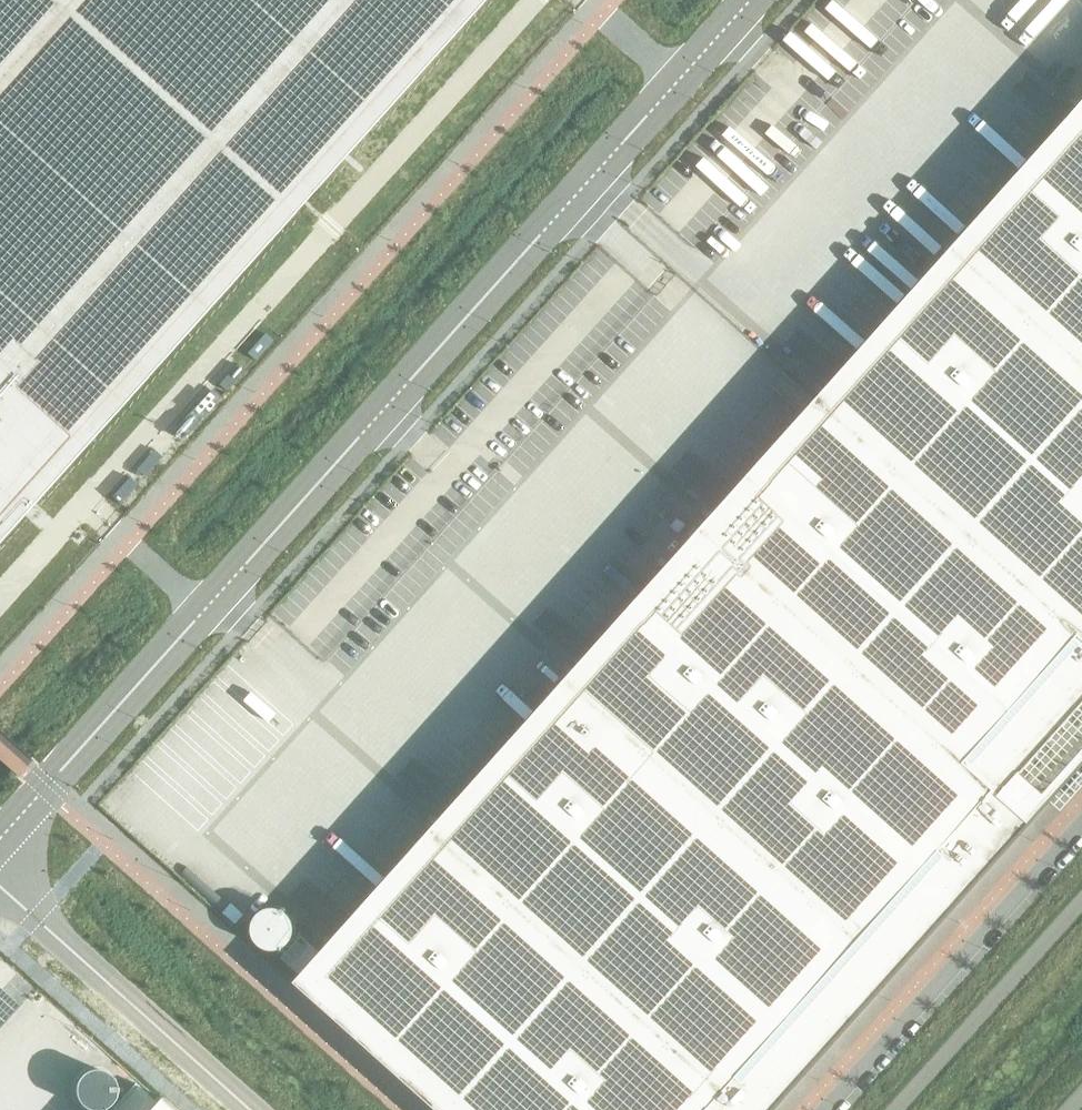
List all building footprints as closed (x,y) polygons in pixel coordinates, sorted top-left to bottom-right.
[(18,516),(288,214),(48,0),(0,0),(0,536),(18,516)] [(288,214),(481,0),(48,0),(288,214)] [(701,527),(1001,795),(1081,705),(1081,102),(701,527)] [(265,332),(247,352),(255,359),(273,340),(265,332)] [(236,363),(218,383),(227,390),(245,370),(236,363)] [(143,476),(161,456),(153,449),(135,469),(143,476)] [(136,484),(128,477),(113,493),(120,500),(136,484)] [(295,982),(438,1109),(759,1109),(763,1105),(769,1109),(772,1109),(1031,822),(1021,813),(1015,821),(1003,810),(1009,803),(1001,795),(701,527),(295,982)] [(19,1004),(0,987),(0,1025),(19,1004)] [(96,1070),(89,1070),(83,1073),(78,1077),(75,1082),(74,1089),(75,1095),(77,1100),(82,1105),(87,1108),(94,1109),(100,1108),(106,1105),(110,1100),(113,1093),(113,1087),(111,1081),(107,1075),(102,1071),(96,1070)] [(157,1096),(153,1099),(135,1082),(110,1109),(172,1109),(157,1096)]
